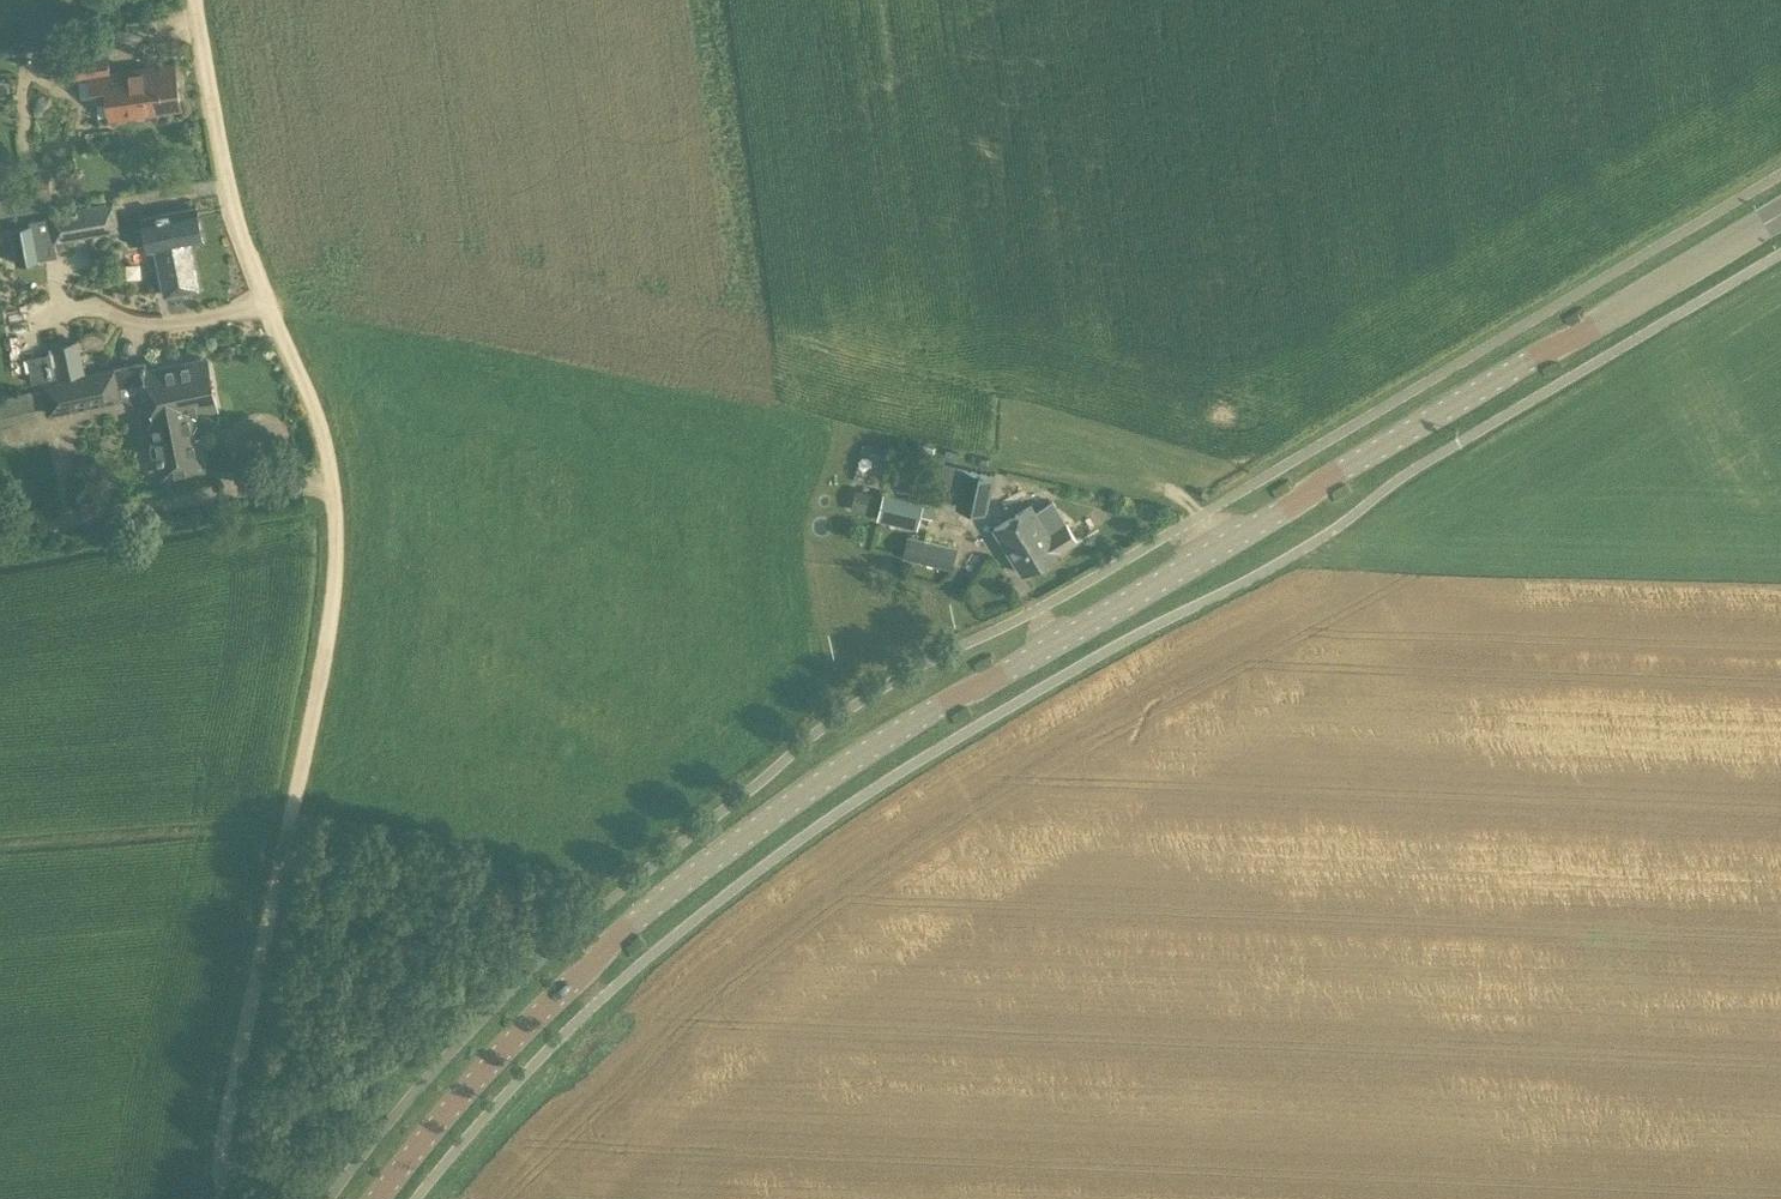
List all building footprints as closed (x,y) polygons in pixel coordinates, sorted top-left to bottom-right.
[(141,67),(110,71),(107,51),(49,59),(51,81),(90,75),(94,102),(107,100),(110,117),(180,106),(174,62),(141,67)] [(53,206),(47,172),(36,174),(0,180),(0,214),(53,206)] [(56,255),(54,241),(92,235),(119,230),(117,217),(114,199),(53,209),(47,210),(48,216),(29,219),(30,224),(10,228),(15,262),(56,255)] [(203,238),(196,205),(138,216),(144,249),(156,247),(165,293),(200,286),(190,240),(203,238)] [(26,357),(31,382),(84,371),(77,339),(51,344),(53,352),(26,357)] [(205,357),(144,369),(143,360),(114,366),(84,372),(39,382),(45,414),(123,398),(123,395),(135,402),(150,399),(155,422),(150,423),(160,474),(202,466),(191,411),(215,406),(205,357)] [(0,398),(0,424),(36,415),(29,390),(0,398)] [(954,507),(986,514),(994,475),(962,468),(954,507)] [(930,517),(933,503),(884,492),(878,516),(917,525),(919,514),(930,517)] [(1075,539),(1066,523),(1051,500),(1036,511),(1030,502),(992,526),(1023,574),(1059,552),(1058,550),(1075,539)] [(901,556),(951,568),(956,547),(906,535),(901,556)]
